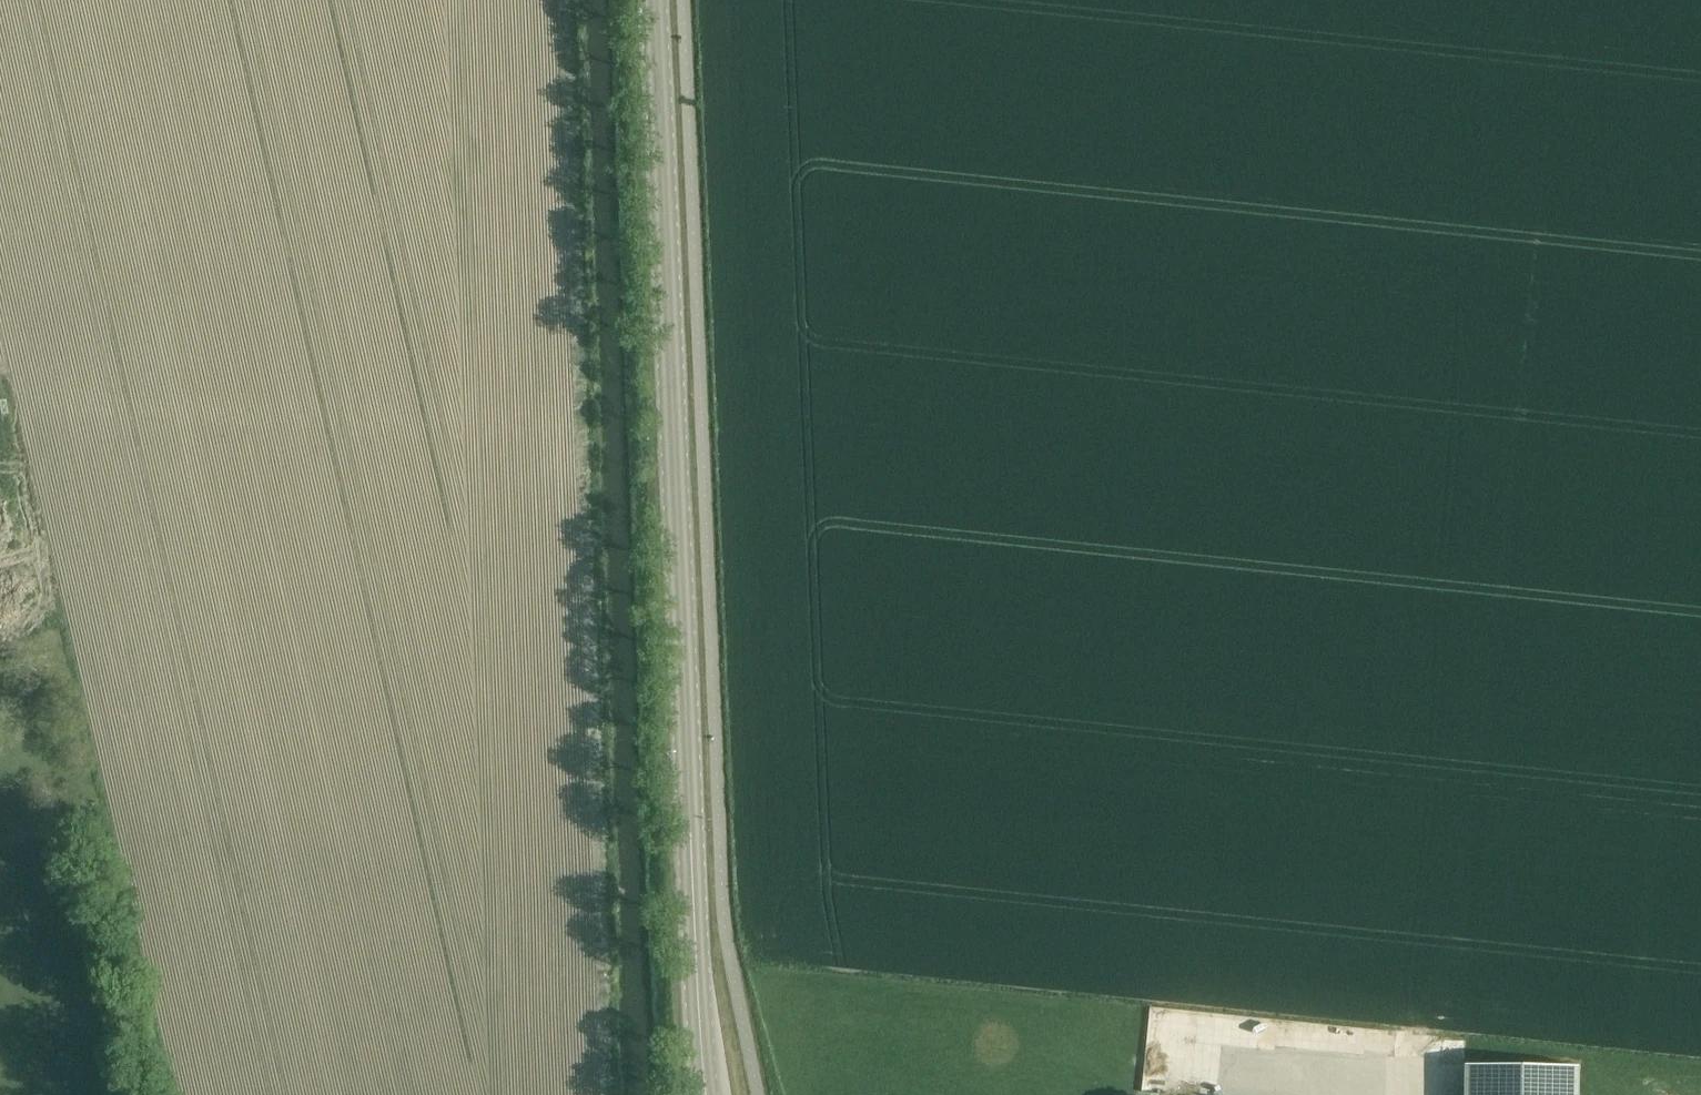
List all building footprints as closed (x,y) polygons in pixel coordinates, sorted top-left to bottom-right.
[(1579,1069),(1464,1068),(1464,1094),(1579,1094),(1579,1069)]
